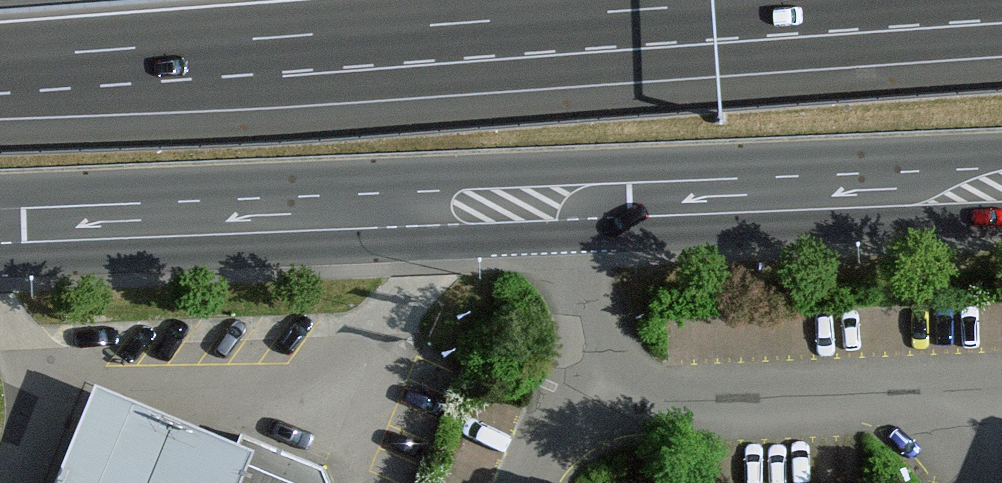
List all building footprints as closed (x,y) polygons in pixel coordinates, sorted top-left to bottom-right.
[(50,482),(351,482),(356,470),(93,370),(50,482)]
